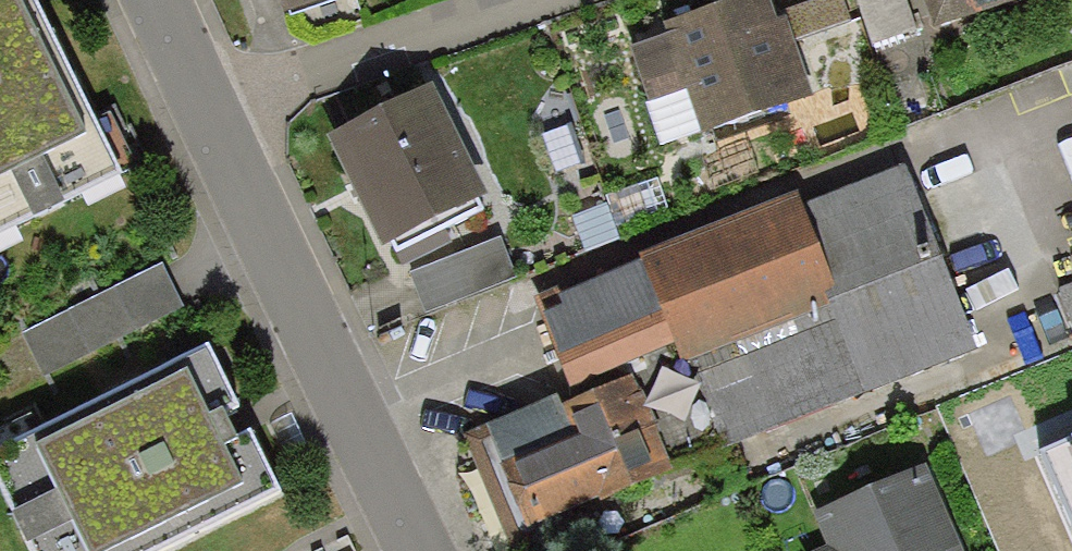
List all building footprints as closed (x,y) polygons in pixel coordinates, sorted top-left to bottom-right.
[(123,179),(36,0),(0,0),(0,238),(123,179)] [(285,17),(334,0),(279,0),(285,17)] [(665,23),(669,35),(633,47),(645,84),(679,72),(700,135),(813,97),(786,17),(777,20),(770,0),(735,0),(665,23)] [(872,45),(916,30),(906,0),(856,0),(872,45)] [(934,31),(1023,0),(923,0),(934,31)] [(435,86),(328,138),(383,250),(489,198),(435,86)] [(464,435),(511,550),(515,550),(570,529),(565,518),(672,474),(628,366),(674,347),(683,367),(695,362),(732,451),(980,349),(905,166),(803,207),(797,192),(643,256),(642,253),(531,298),(574,400),(562,405),(558,396),(464,435)] [(501,239),(410,275),(426,315),(517,279),(501,239)] [(164,264),(25,333),(48,377),(186,309),(164,264)] [(1057,292),(1071,328),(1071,285),(1057,292)] [(209,349),(0,450),(0,489),(30,550),(165,550),(282,494),(251,432),(237,439),(225,415),(238,408),(209,349)] [(927,466),(814,515),(828,548),(820,550),(964,550),(927,466)]
